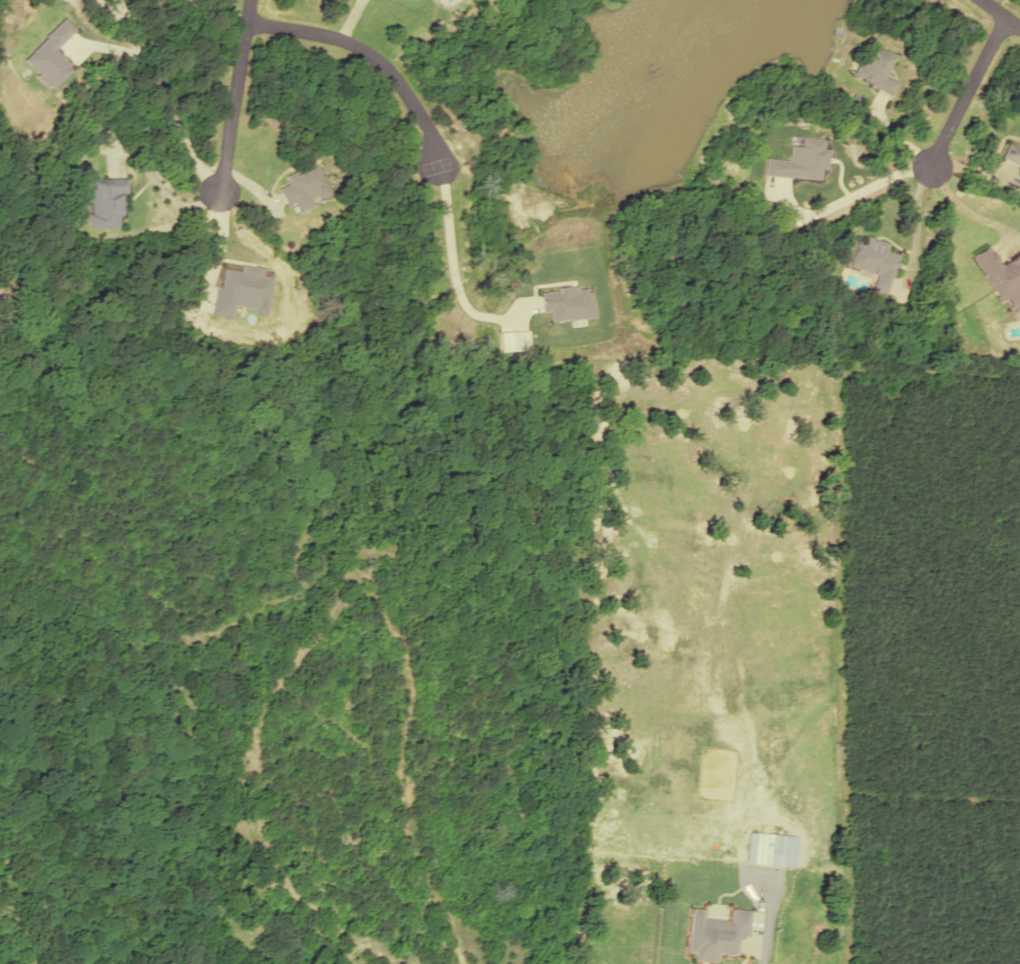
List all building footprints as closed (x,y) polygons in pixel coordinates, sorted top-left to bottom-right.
[(892,53),(866,43),(852,78),(890,93),(894,81),(883,76),(892,53)] [(1017,146),(1005,142),(998,160),(1019,169),(1019,138),(1017,146)] [(314,161),(282,176),(287,185),(282,187),(294,214),(314,205),(311,200),(328,192),(314,161)] [(118,227),(119,194),(125,194),(125,178),(90,178),(89,227),(118,227)] [(887,243),(858,235),(849,268),(875,275),(871,290),(886,294),(897,254),(885,251),(887,243)] [(998,264),(987,245),(974,252),(1012,319),(1019,314),(1019,259),(1017,253),(998,264)] [(793,866),(794,836),(746,834),(744,864),(793,866)]
